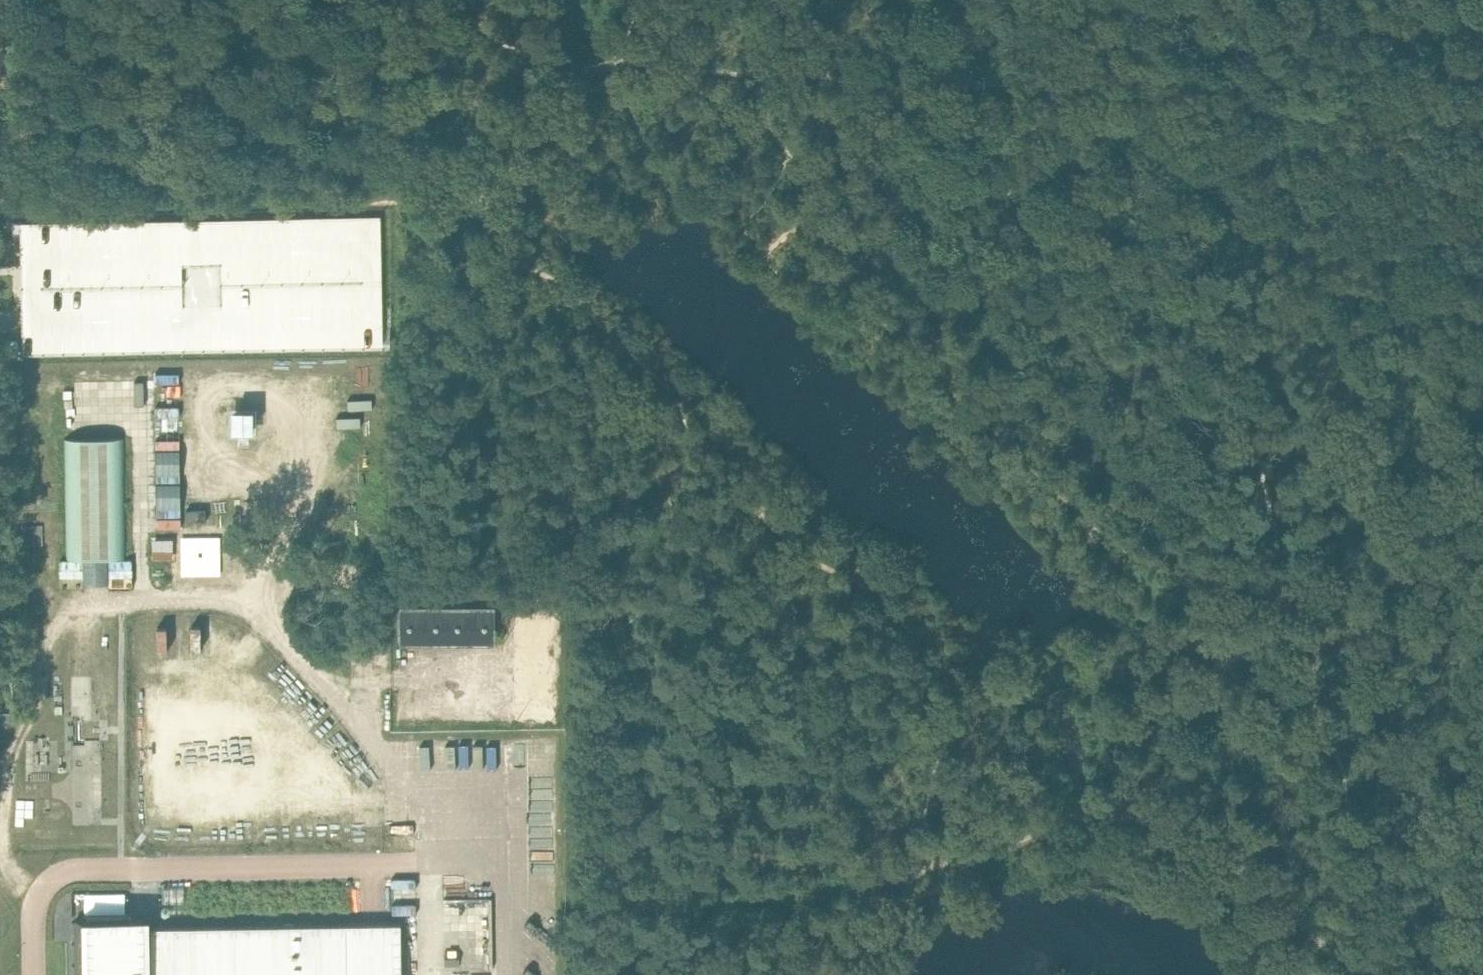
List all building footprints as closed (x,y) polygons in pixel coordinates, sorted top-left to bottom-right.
[(64,439),(65,559),(126,558),(124,438),(64,439)] [(495,609),(401,609),(401,647),(495,647),(495,609)] [(514,623),(513,717),(552,717),(552,623),(514,623)] [(72,943),(72,945),(76,944),(77,964),(72,964),(72,966),(77,966),(77,974),(402,974),(402,920),(385,920),(361,920),(157,923),(157,925),(158,925),(158,931),(155,931),(155,922),(155,920),(132,921),(132,913),(79,914),(80,921),(76,921),(76,943),(72,943)]
